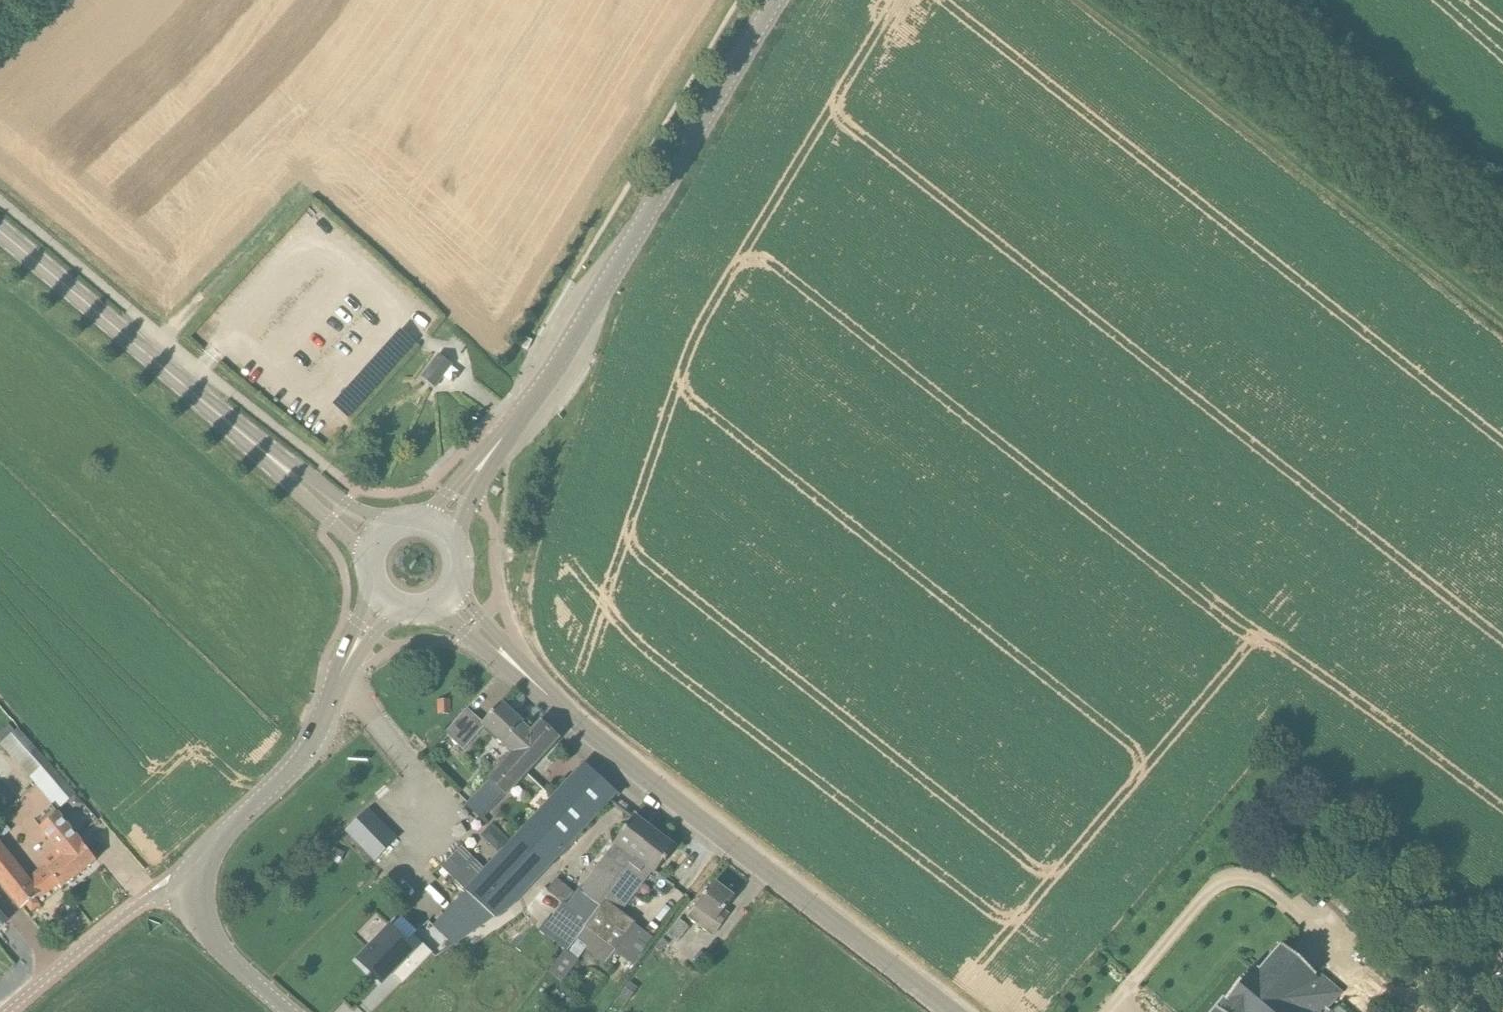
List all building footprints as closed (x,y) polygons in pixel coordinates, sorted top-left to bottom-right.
[(435,388),(453,365),(439,354),(422,378),(435,388)] [(500,741),(513,753),(513,754),(532,734),(522,725),(523,724),(502,704),(483,724),(467,709),(445,734),(463,751),(485,727),(500,741)] [(509,797),(558,739),(541,724),(532,734),(513,754),(513,753),(466,805),(482,820),(507,795),(509,797)] [(57,809),(75,794),(18,729),(0,745),(57,809)] [(467,892),(434,926),(453,945),(454,946),(465,938),(466,938),(488,922),(511,907),(520,899),(530,888),(620,795),(586,764),(486,871),(467,892)] [(346,827),(376,858),(400,834),(371,803),(346,827)] [(60,816),(42,831),(55,847),(58,850),(77,836),(60,816)] [(635,817),(580,890),(599,906),(654,831),(635,817)] [(587,924),(577,938),(607,961),(615,951),(636,924),(620,912),(651,872),(655,876),(675,847),(654,831),(599,906),(600,906),(592,917),(589,921),(587,924)] [(39,877),(33,882),(42,893),(57,881),(63,888),(97,861),(77,837),(77,836),(58,850),(55,847),(39,861),(42,865),(34,871),(39,877)] [(22,909),(27,905),(32,911),(40,905),(35,899),(42,893),(33,882),(0,841),(0,881),(22,909)] [(443,863),(463,884),(484,864),(464,843),(443,863)] [(557,878),(547,891),(549,892),(562,903),(563,904),(564,902),(566,903),(575,893),(572,890),(557,878)] [(715,882),(688,918),(713,937),(721,926),(729,917),(723,913),(735,898),(715,882)] [(546,922),(539,931),(567,951),(575,941),(577,938),(587,924),(589,921),(566,903),(564,902),(563,904),(548,924),(546,922)] [(667,935),(676,943),(689,926),(679,919),(667,935)] [(414,935),(407,943),(391,927),(359,961),(376,978),(386,968),(403,984),(433,953),(414,935)] [(1339,995),(1339,994),(1282,945),(1260,973),(1253,967),(1216,1011),(1323,1011),(1339,995)] [(629,982),(620,994),(628,1000),(637,988),(629,982)]
